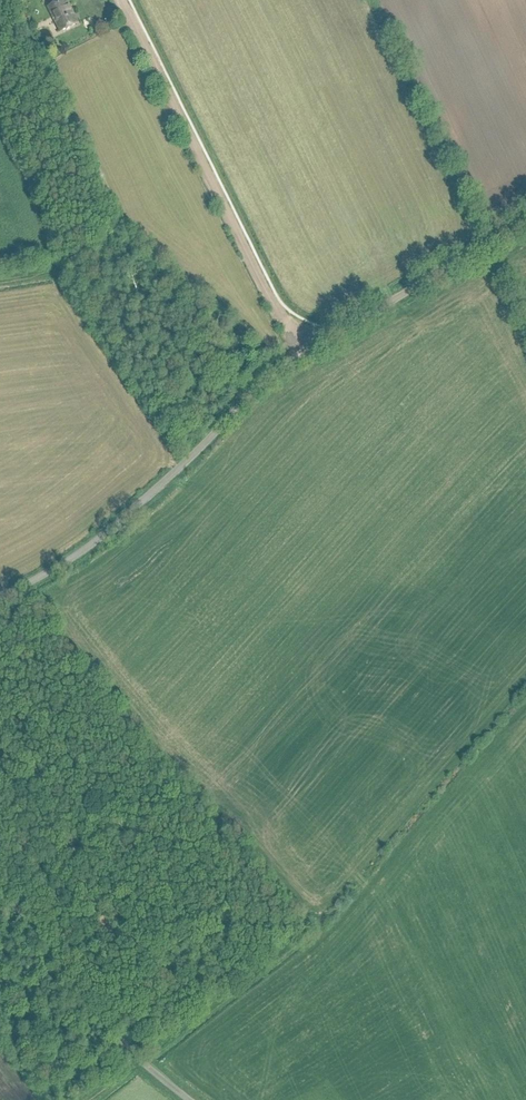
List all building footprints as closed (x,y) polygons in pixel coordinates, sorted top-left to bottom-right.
[(48,8),(59,32),(77,24),(66,0),(65,0),(63,1),(63,0),(57,0),(59,3),(48,8)]
